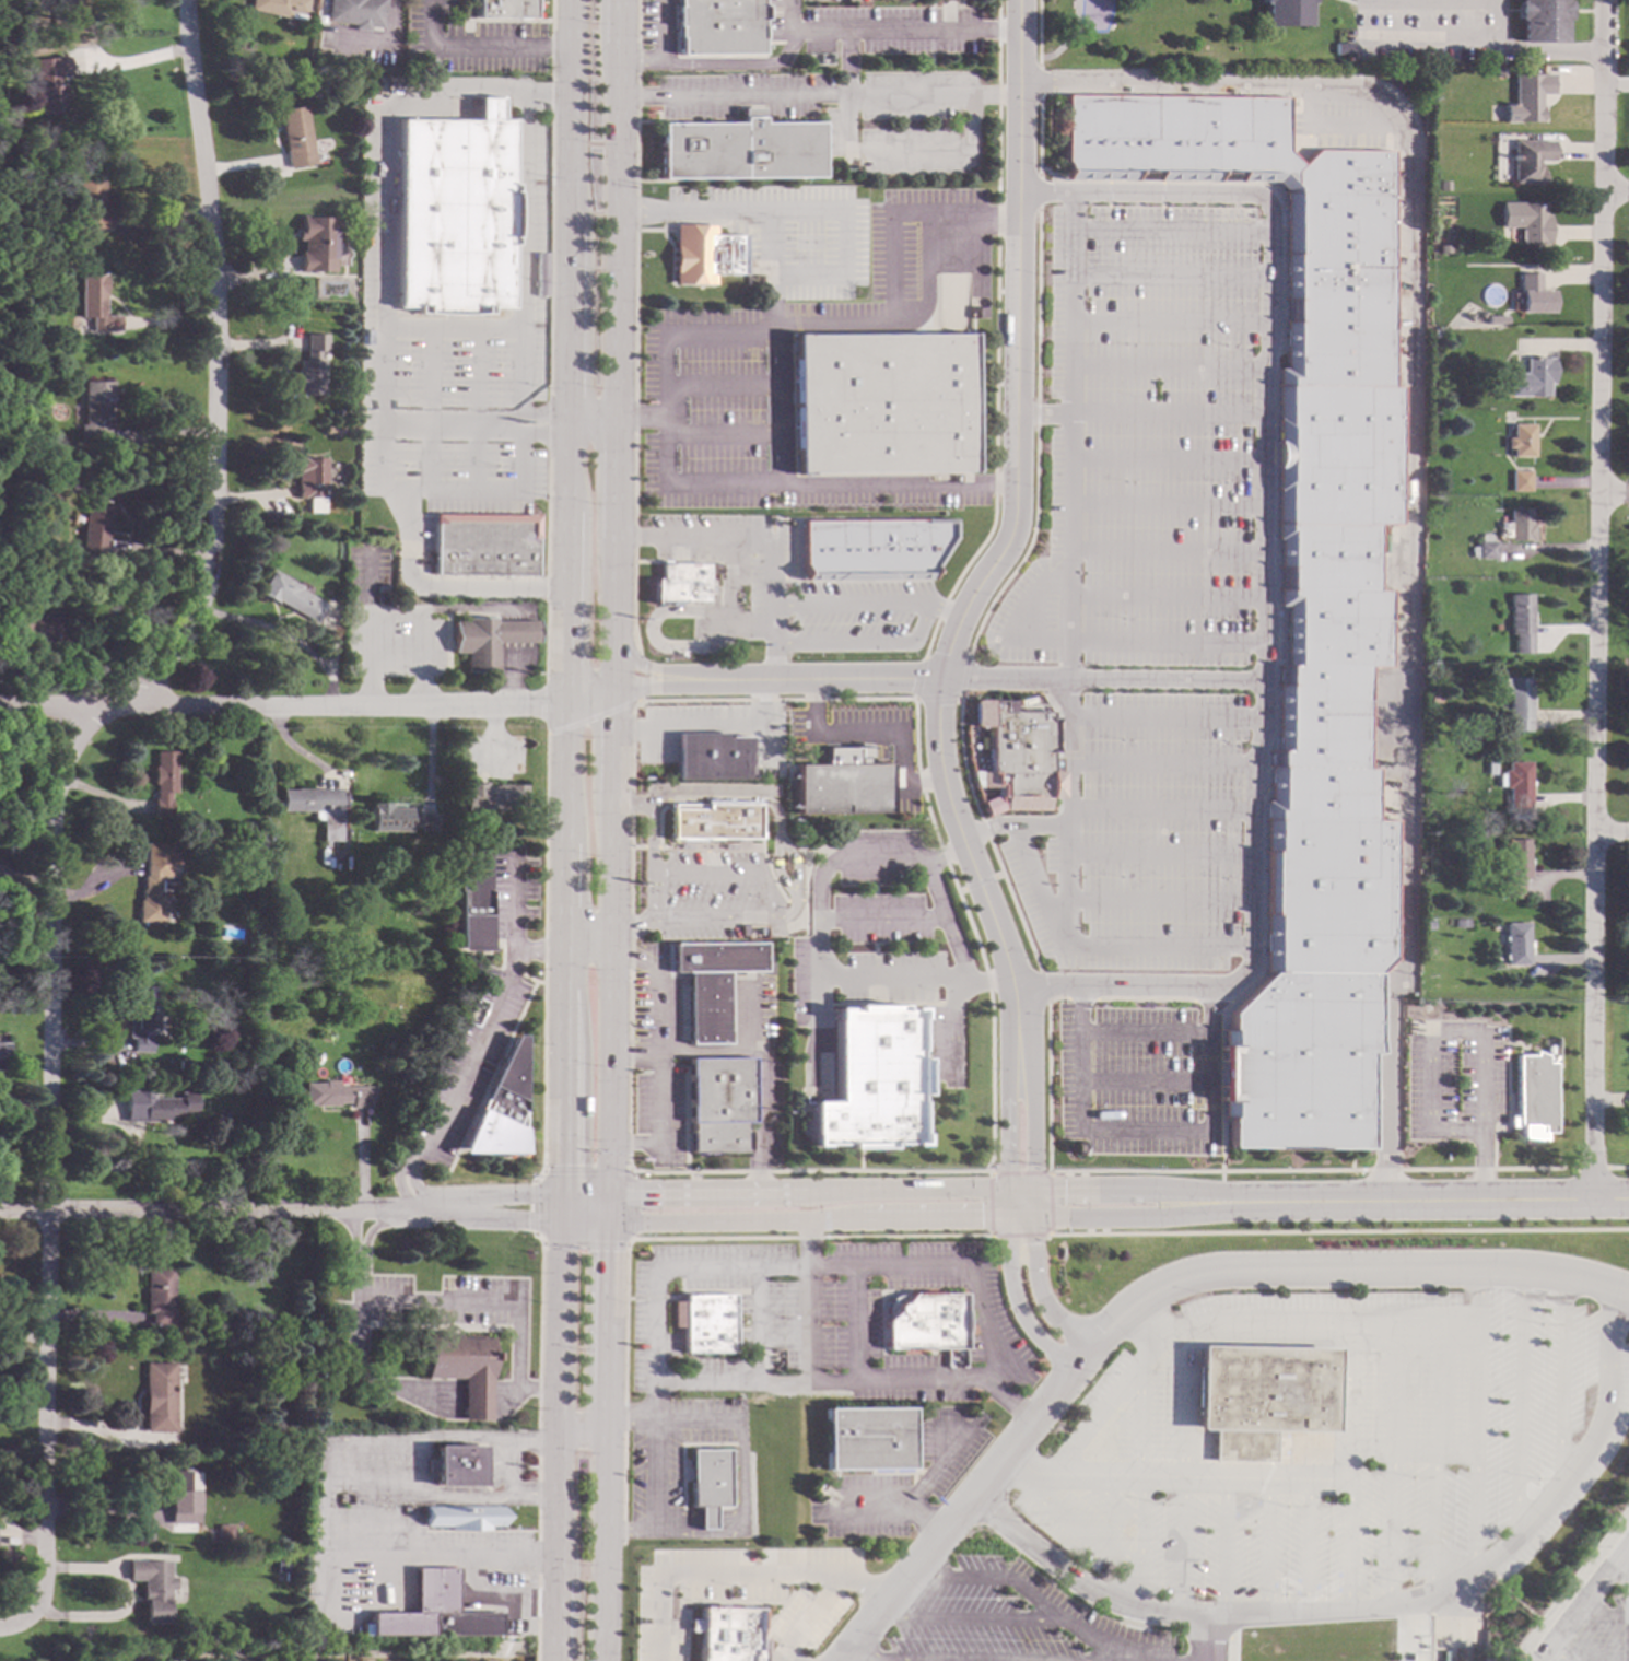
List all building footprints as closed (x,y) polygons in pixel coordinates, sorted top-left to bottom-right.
[(248,9),(250,0),(306,0),(302,20),(288,16),(286,17),(248,9)] [(325,20),(327,0),(384,0),(380,27),(367,26),(367,31),(352,28),(352,24),(325,20)] [(477,17),(477,0),(534,0),(534,17),(477,17)] [(679,55),(679,0),(762,0),(762,54),(759,54),(679,55)] [(1261,3),(1261,0),(1311,0),(1311,3),(1309,3),(1309,26),(1264,26),(1264,3),(1261,3)] [(1520,1),(1520,0),(1564,0),(1568,1),(1567,20),(1564,20),(1563,43),(1520,42),(1521,20),(1516,20),(1516,1),(1520,1)] [(1351,54),(1334,54),(1334,43),(1352,43),(1351,54)] [(1504,68),(1504,75),(1496,75),(1496,67),(1504,68)] [(1555,94),(1540,94),(1540,105),(1543,105),(1542,121),(1504,121),(1504,103),(1513,103),(1513,73),(1555,73),(1555,94)] [(62,112),(42,113),(40,85),(61,84),(62,112)] [(500,119),(512,119),(509,307),(483,307),(483,313),(469,313),(469,335),(436,335),(436,313),(418,312),(418,306),(397,306),(398,118),(477,119),(477,96),(500,96),(500,119)] [(1288,150),(1301,164),(1316,150),(1392,151),(1390,386),(1398,386),(1396,524),(1376,524),(1375,589),(1387,589),(1387,667),(1367,666),(1366,769),(1374,769),(1374,820),(1394,820),(1392,958),(1379,973),(1378,1054),(1369,1054),(1367,1149),(1227,1147),(1228,1118),(1218,1118),(1219,1029),(1226,1029),(1226,1013),(1266,971),(1259,971),(1263,800),(1266,800),(1267,749),(1273,749),(1275,664),(1282,664),(1284,605),(1276,605),(1277,538),(1274,538),(1277,370),(1284,370),(1287,189),(1276,179),(1065,179),(1065,97),(1288,96),(1288,150)] [(313,163),(286,167),(280,126),(282,125),(279,109),(304,105),(313,163)] [(760,124),(821,122),(821,178),(658,179),(658,124),(739,124),(739,109),(760,109),(760,124)] [(1554,141),(1552,160),(1537,160),(1537,163),(1539,163),(1539,171),(1544,171),(1544,183),(1513,182),(1514,140),(1554,141)] [(102,212),(109,212),(109,226),(74,226),(74,179),(102,180),(102,212)] [(15,199),(11,203),(5,198),(10,194),(15,199)] [(1544,203),(1544,214),(1549,215),(1548,243),(1520,242),(1521,226),(1501,225),(1502,202),(1544,203)] [(333,271),(298,270),(300,252),(302,252),(302,238),(296,238),(296,227),(301,227),(301,217),(335,217),(333,271)] [(714,235),(743,235),(742,274),(713,274),(713,284),(672,284),(673,225),(714,225),(714,235)] [(104,315),(117,315),(117,330),(89,330),(89,317),(79,317),(79,273),(103,273),(104,315)] [(1537,291),(1551,291),(1551,313),(1520,313),(1521,292),(1519,292),(1519,273),(1537,273),(1537,291)] [(326,334),(326,351),(318,350),(318,360),(323,360),(321,395),(295,394),(296,359),(306,359),(306,334),(326,334)] [(972,471),(805,472),(805,475),(793,475),(792,334),(804,334),(804,335),(971,334),(972,471)] [(1551,384),(1548,384),(1548,396),(1508,396),(1508,373),(1516,373),(1516,356),(1551,358),(1551,384)] [(109,399),(107,399),(106,416),(92,416),(92,423),(96,423),(95,443),(77,443),(77,423),(81,424),(82,381),(109,381),(109,399)] [(340,422),(339,433),(324,433),(324,421),(340,422)] [(1533,457),(1511,457),(1511,448),(1504,448),(1504,438),(1511,438),(1511,424),(1533,424),(1533,457)] [(324,489),(321,489),(320,496),(324,496),(324,503),(307,503),(307,498),(295,496),(296,457),(325,457),(324,489)] [(1530,491),(1511,491),(1510,471),(1530,471),(1530,491)] [(110,484),(109,498),(113,499),(110,517),(105,517),(104,524),(107,524),(106,538),(103,538),(102,551),(80,549),(86,482),(110,484)] [(1530,523),(1533,523),(1533,541),(1508,541),(1508,508),(1530,508),(1530,523)] [(535,574),(434,573),(435,514),(535,515),(535,574)] [(953,538),(935,568),(931,580),(894,580),(894,581),(831,581),(831,580),(801,580),(800,520),(953,520),(953,538)] [(1496,542),(1496,558),(1477,559),(1477,541),(1496,542)] [(696,564),(711,564),(711,594),(704,594),(704,601),(677,601),(677,606),(666,606),(666,603),(648,601),(648,580),(657,580),(657,562),(696,562),(696,564)] [(300,586),(298,588),(325,604),(314,622),(277,600),(276,603),(258,593),(271,570),(300,586)] [(1531,653),(1513,653),(1513,634),(1509,634),(1509,594),(1531,594),(1531,653)] [(494,621),(516,621),(536,620),(536,642),(516,642),(496,642),(496,671),(466,671),(466,652),(453,652),(453,621),(466,621),(466,617),(494,617),(494,621)] [(1530,730),(1508,730),(1508,678),(1530,678),(1530,730)] [(1460,686),(1460,690),(1457,693),(1453,693),(1450,691),(1450,687),(1453,683),(1457,683),(1460,686)] [(1439,703),(1428,703),(1428,693),(1439,693),(1439,703)] [(1001,711),(1048,711),(1048,717),(1054,717),(1053,752),(1048,752),(1048,773),(1047,773),(1047,809),(1003,809),(996,796),(996,784),(993,783),(993,773),(988,773),(988,701),(1001,701),(1001,711)] [(1482,737),(1475,745),(1469,739),(1477,732),(1482,737)] [(461,830),(531,831),(531,735),(458,733),(461,830)] [(726,737),(749,737),(749,777),(676,779),(675,734),(726,733),(726,737)] [(858,764),(890,764),(890,812),(795,814),(795,764),(823,764),(823,746),(858,746),(858,764)] [(174,793),(167,792),(167,798),(169,798),(168,816),(151,816),(152,798),(153,798),(153,783),(152,783),(152,765),(154,765),(154,750),(175,751),(174,793)] [(1530,804),(1523,804),(1523,810),(1509,810),(1509,803),(1507,803),(1507,787),(1501,788),(1501,786),(1497,786),(1497,773),(1502,773),(1502,770),(1508,770),(1508,761),(1528,761),(1530,804)] [(1493,774),(1485,774),(1485,762),(1493,762),(1493,774)] [(339,841),(321,840),(321,819),(313,819),(313,810),(280,810),(281,789),(295,789),(295,788),(339,788),(339,841)] [(755,802),(755,832),(758,832),(758,838),(754,840),(736,839),(736,843),(666,843),(667,804),(702,804),(702,800),(755,802)] [(434,815),(409,815),(408,808),(387,808),(387,803),(370,803),(370,831),(416,831),(416,833),(434,833),(434,815)] [(821,838),(805,838),(805,829),(821,829),(821,838)] [(1528,879),(1523,879),(1523,898),(1501,898),(1501,878),(1507,878),(1507,839),(1528,839),(1528,879)] [(487,950),(456,950),(457,853),(488,853),(487,950)] [(164,858),(163,874),(176,875),(174,906),(162,906),(161,922),(136,921),(137,899),(139,899),(140,889),(141,889),(142,876),(143,876),(144,857),(164,858)] [(1527,941),(1532,941),(1532,947),(1527,947),(1527,964),(1505,964),(1505,923),(1527,923),(1527,941)] [(762,943),(762,971),(726,971),(727,1043),(687,1043),(687,972),(670,972),(670,944),(762,943)] [(153,1014),(168,1014),(168,1029),(148,1029),(148,1036),(152,1036),(152,1051),(133,1051),(133,1037),(128,1037),(128,999),(130,999),(130,986),(153,986),(153,1014)] [(898,1006),(906,1006),(906,1005),(918,1005),(919,1017),(917,1017),(917,1055),(922,1055),(922,1093),(917,1093),(917,1132),(919,1132),(919,1145),(909,1145),(909,1143),(886,1143),(886,1146),(844,1147),(844,1143),(819,1143),(819,1145),(807,1146),(807,1133),(809,1133),(808,1099),(833,1099),(833,1018),(830,1018),(830,1005),(842,1005),(842,1007),(851,1007),(851,1003),(898,1003),(898,1006)] [(521,1153),(458,1153),(512,1034),(520,1034),(521,1153)] [(1545,1055),(1545,1063),(1555,1063),(1554,1126),(1552,1126),(1552,1133),(1544,1133),(1544,1141),(1519,1137),(1519,1125),(1515,1125),(1515,1127),(1507,1127),(1508,1115),(1515,1116),(1516,1055),(1534,1055),(1534,1051),(1545,1055)] [(750,1121),(743,1121),(687,1122),(685,1058),(749,1057),(750,1121)] [(189,1069),(178,1069),(178,1061),(189,1061),(189,1069)] [(337,1087),(373,1087),(373,1098),(368,1098),(368,1109),(349,1109),(349,1103),(337,1103),(337,1107),(312,1107),(312,1104),(304,1104),(304,1083),(323,1083),(323,1080),(337,1080),(337,1087)] [(152,1097),(179,1098),(179,1091),(196,1091),(195,1113),(184,1113),(184,1119),(169,1119),(169,1122),(125,1121),(126,1090),(152,1090),(152,1097)] [(227,1109),(226,1119),(218,1119),(219,1109),(227,1109)] [(748,1154),(687,1154),(687,1122),(743,1121),(743,1130),(748,1130),(748,1154)] [(171,1324),(149,1323),(149,1312),(144,1312),(145,1267),(172,1267),(171,1324)] [(960,1292),(960,1349),(882,1349),(883,1320),(910,1292),(960,1292)] [(682,1354),(733,1353),(732,1294),(681,1295),(681,1302),(671,1302),(672,1328),(681,1328),(682,1354)] [(457,1337),(491,1337),(490,1378),(489,1378),(489,1395),(489,1419),(459,1419),(459,1396),(460,1378),(422,1377),(423,1332),(457,1333),(457,1337)] [(1325,1431),(1267,1430),(1266,1462),(1206,1461),(1207,1430),(1188,1429),(1191,1345),(1326,1348),(1325,1431)] [(174,1431),(143,1431),(143,1361),(174,1361),(174,1431)] [(907,1408),(907,1469),(824,1470),(823,1409),(907,1408)] [(479,1485),(432,1486),(432,1472),(422,1472),(422,1459),(432,1459),(432,1446),(479,1444),(479,1485)] [(724,1508),(708,1508),(708,1522),(708,1530),(692,1531),(692,1522),(692,1507),(685,1507),(684,1451),(723,1450),(724,1508)] [(195,1472),(196,1472),(196,1489),(197,1489),(197,1521),(169,1521),(169,1513),(168,1513),(168,1489),(173,1489),(173,1470),(195,1471),(195,1472)] [(501,1527),(488,1527),(488,1530),(447,1530),(447,1525),(422,1525),(423,1506),(501,1506),(501,1527)] [(231,1544),(216,1544),(216,1524),(231,1524),(231,1544)] [(286,1558),(286,1580),(282,1580),(283,1571),(276,1571),(276,1558),(286,1558)] [(168,1576),(173,1577),(173,1589),(167,1589),(167,1624),(142,1623),(143,1602),(139,1602),(139,1584),(141,1584),(141,1579),(126,1579),(126,1559),(168,1560),(168,1576)] [(453,1612),(497,1612),(497,1635),(360,1635),(360,1623),(368,1623),(368,1613),(412,1612),(412,1568),(453,1567),(453,1612)] [(758,1640),(758,1660),(690,1660),(691,1633),(681,1633),(681,1621),(692,1622),(692,1609),(752,1611),(751,1639),(758,1640)]
